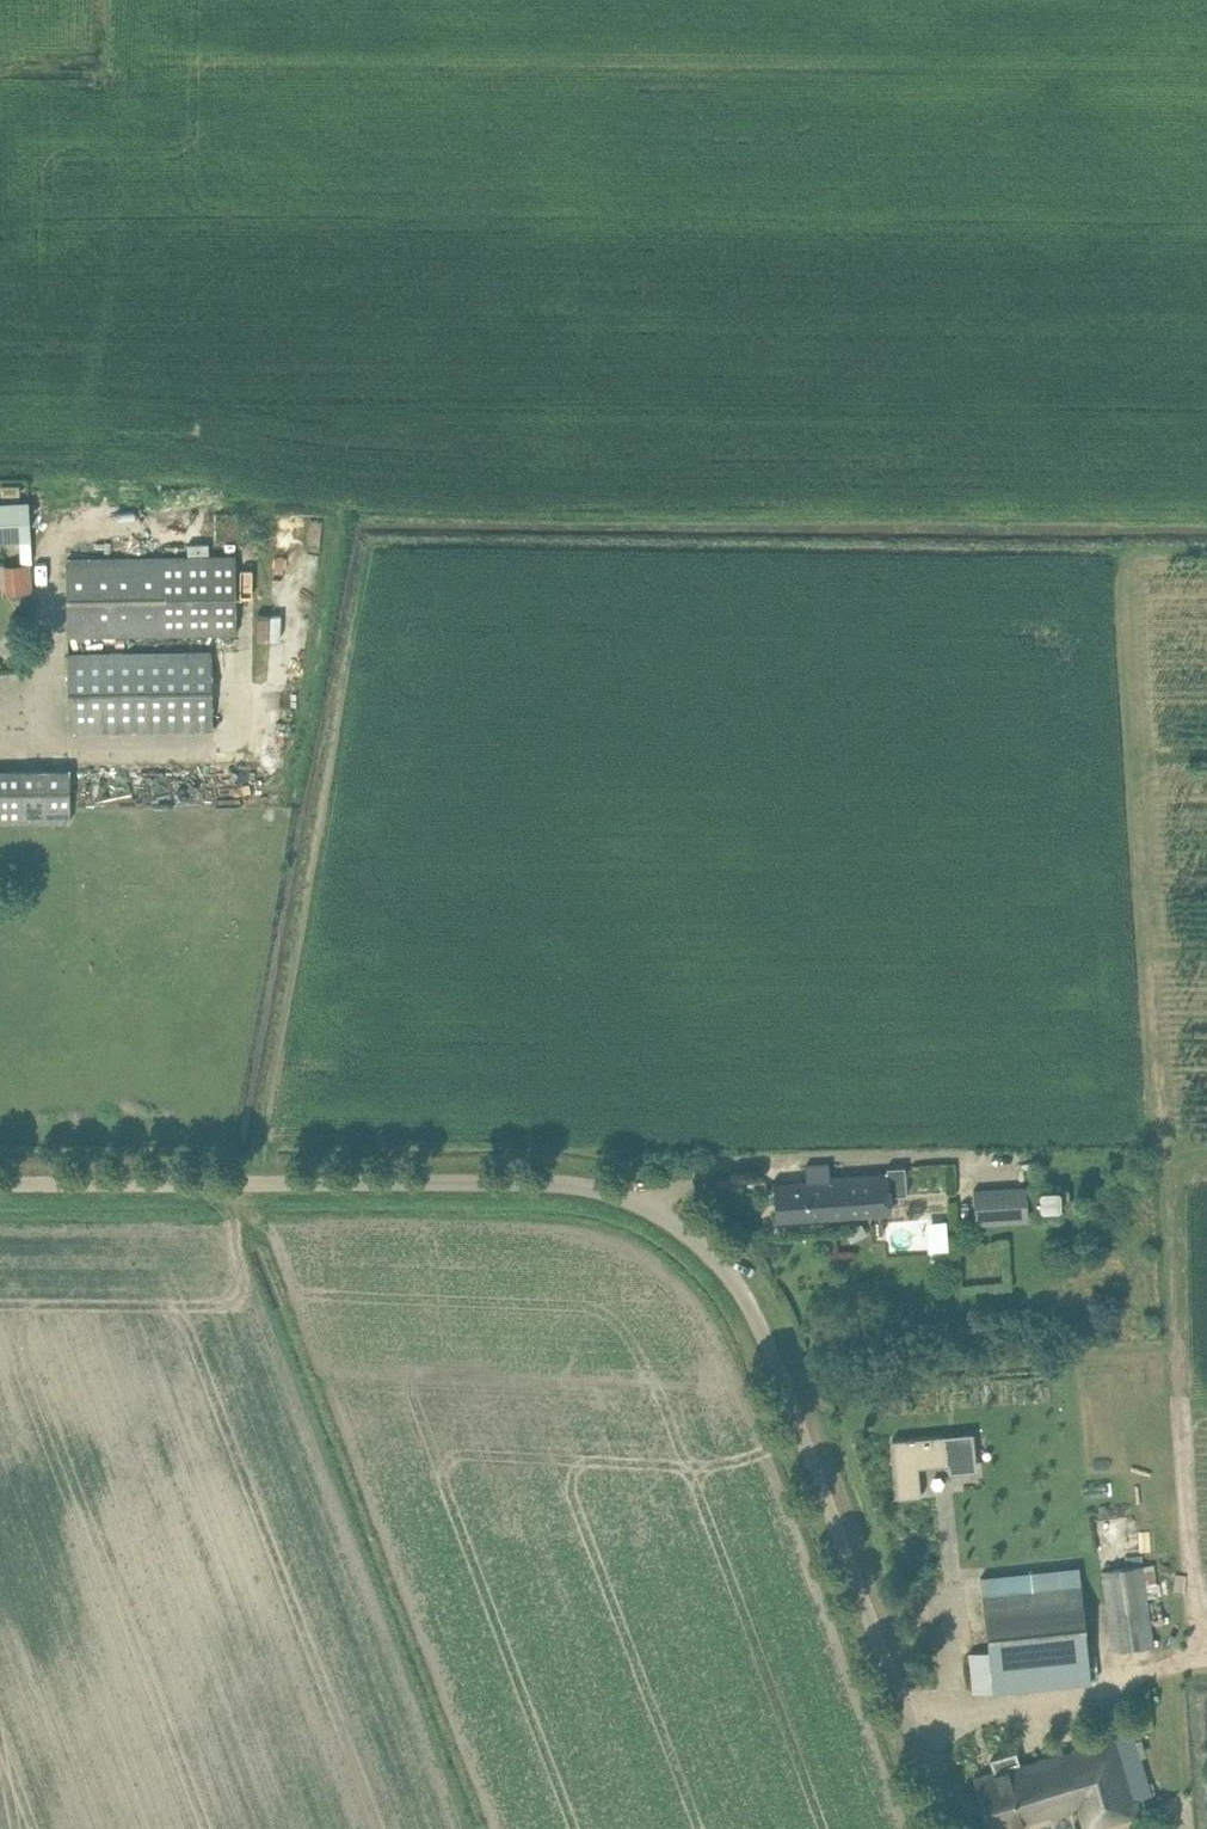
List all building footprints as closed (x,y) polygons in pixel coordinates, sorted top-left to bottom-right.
[(32,539),(30,500),(0,502),(0,541),(32,539)] [(67,556),(68,636),(237,634),(236,554),(67,556)] [(68,730),(213,728),(212,652),(68,654),(68,730)] [(71,821),(71,769),(0,769),(0,821),(71,821)] [(807,1180),(774,1182),(776,1219),(800,1218),(892,1212),(891,1195),(908,1193),(906,1166),(888,1168),(889,1172),(886,1172),(831,1176),(830,1164),(806,1165),(807,1180)] [(974,1189),(976,1225),(1029,1222),(1027,1186),(974,1189)] [(973,1431),(892,1439),(898,1498),(922,1495),(919,1465),(976,1460),(973,1431)] [(1101,1569),(1113,1649),(1154,1643),(1147,1593),(1159,1591),(1155,1562),(1143,1564),(1143,1563),(1101,1569)] [(1081,1585),(1007,1593),(983,1596),(989,1650),(969,1652),(974,1691),(1091,1679),(1087,1640),(1094,1640),(1091,1611),(1084,1612),(1081,1585)] [(1134,1733),(1080,1748),(1021,1766),(1016,1751),(991,1759),(995,1771),(975,1777),(990,1828),(995,1828),(1039,1815),(1078,1803),(1086,1828),(1088,1828),(1156,1807),(1134,1733)]
